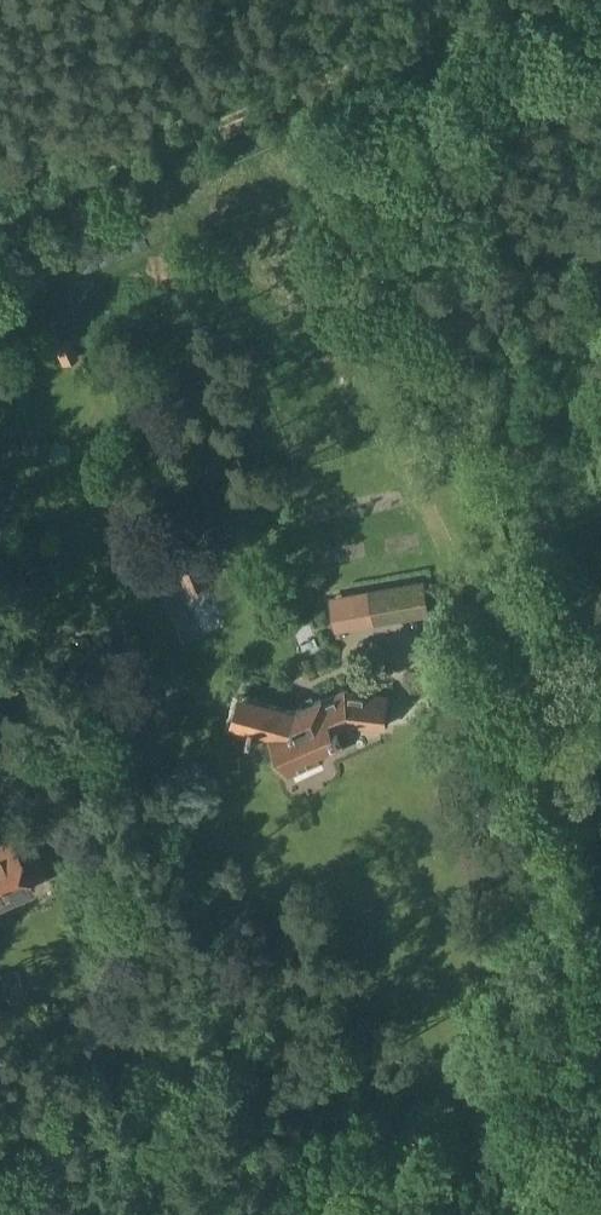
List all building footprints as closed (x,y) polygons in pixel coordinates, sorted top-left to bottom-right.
[(67,336),(54,342),(62,360),(75,354),(67,336)] [(233,478),(239,496),(264,488),(258,470),(233,478)] [(191,591),(207,584),(199,564),(183,571),(191,591)] [(423,580),(355,592),(358,609),(333,613),(336,628),(429,612),(423,580)] [(293,770),(346,747),(338,728),(352,721),(384,725),(388,694),(348,689),(326,699),(325,696),(298,708),(243,693),(235,720),(272,730),(282,754),(287,755),(293,770)] [(26,888),(13,861),(22,857),(14,839),(5,843),(4,839),(0,841),(0,900),(26,888)]
